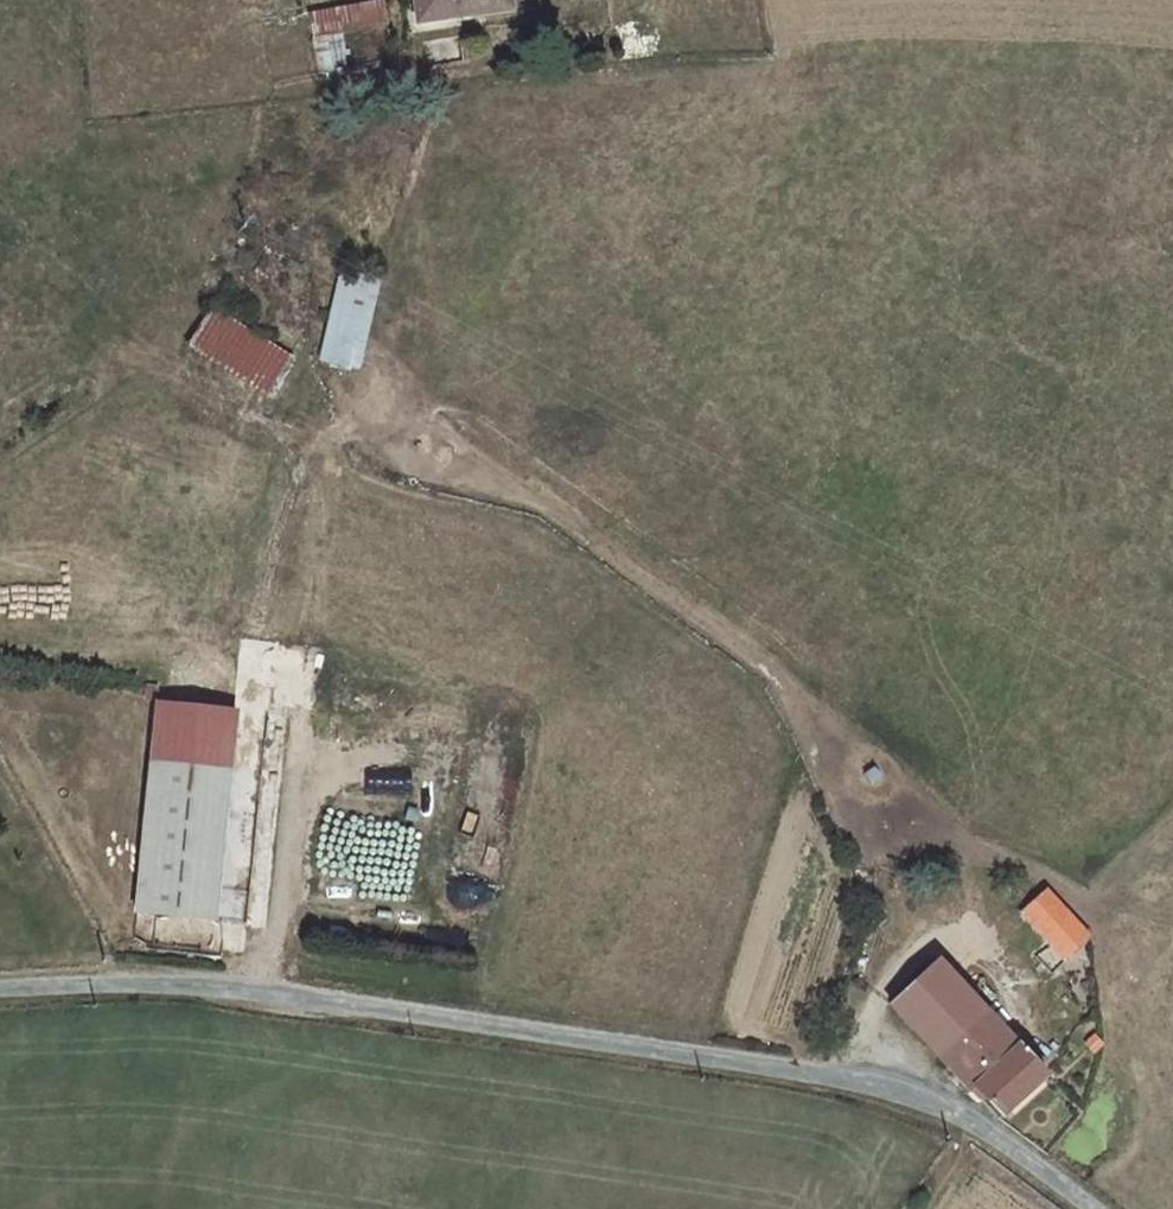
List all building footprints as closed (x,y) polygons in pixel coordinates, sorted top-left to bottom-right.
[(517,32),(509,0),(424,0),(417,2),(428,49),(517,32)] [(390,54),(385,29),(314,42),(319,69),(390,54)] [(230,321),(211,364),(276,392),(295,349),(230,321)] [(188,740),(157,945),(232,958),(257,812),(267,753),(188,740)] [(1076,978),(1098,958),(1060,915),(1036,934),(1076,978)] [(940,979),(898,1022),(943,1072),(989,1032),(940,979)] [(1002,1127),(1009,1136),(1049,1098),(989,1032),(943,1072),(995,1133),(1002,1127)]
